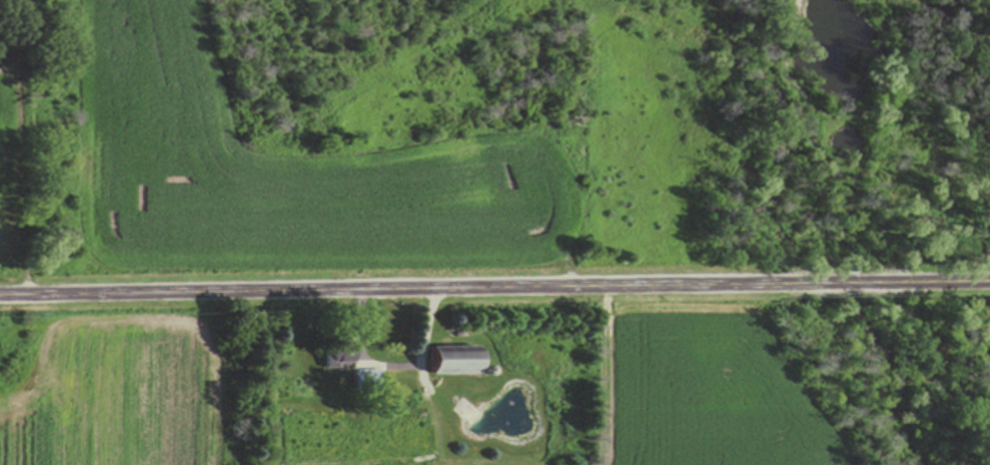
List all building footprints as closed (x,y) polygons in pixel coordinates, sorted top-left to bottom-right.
[(326,343),(326,371),(352,371),(352,343),(326,343)] [(476,376),(476,348),(428,348),(428,376),(476,376)] [(380,371),(358,371),(358,390),(380,390),(380,371)] [(396,394),(416,394),(416,379),(396,379),(396,394)]
